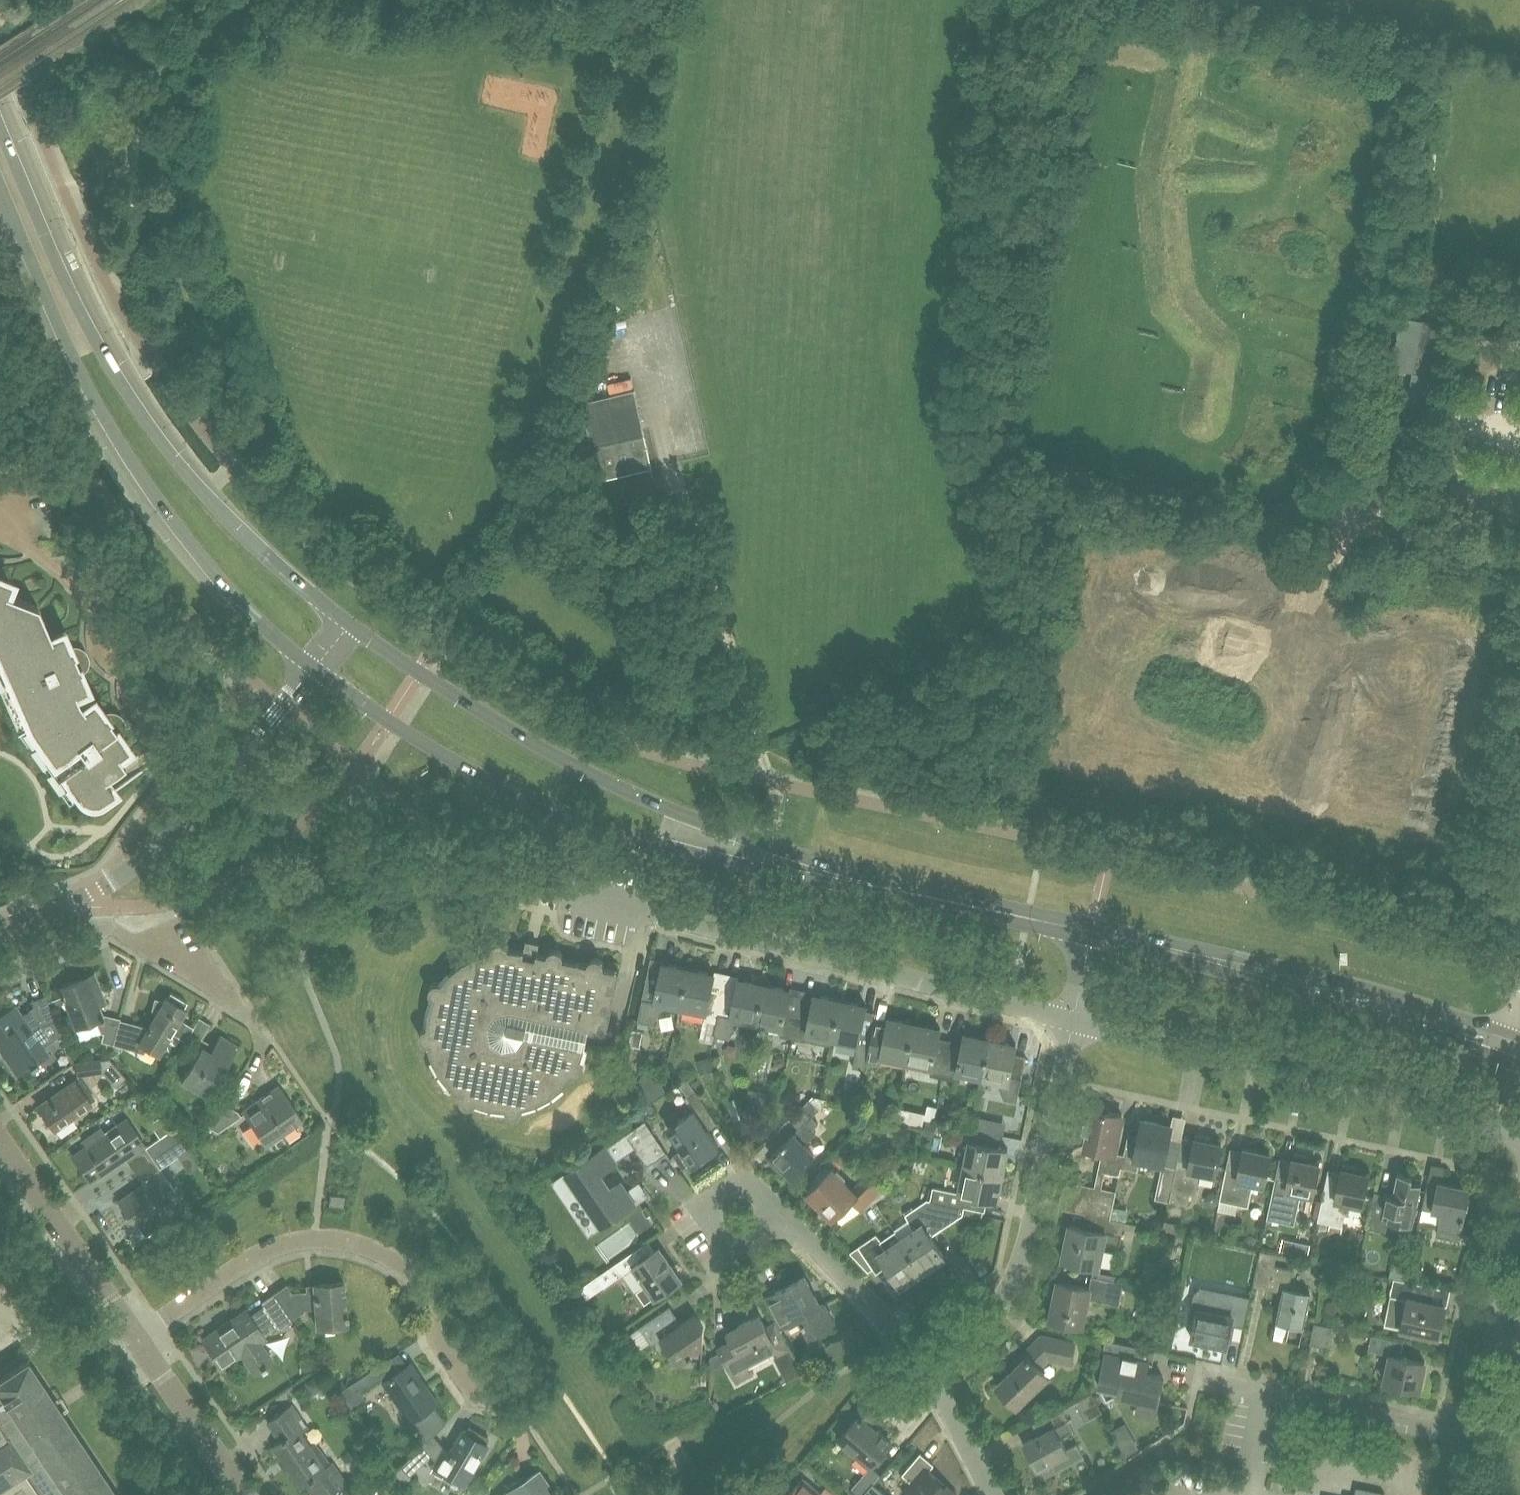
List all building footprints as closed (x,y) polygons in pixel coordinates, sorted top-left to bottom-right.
[(1120,111),(1117,124),(1126,126),(1129,113),(1120,111)] [(1129,113),(1126,126),(1135,128),(1138,115),(1129,113)] [(1160,119),(1157,132),(1166,134),(1169,121),(1160,119)] [(1169,121),(1166,134),(1175,136),(1178,123),(1169,121)] [(1200,127),(1197,140),(1206,142),(1209,129),(1200,127)] [(1209,129),(1206,142),(1215,144),(1218,131),(1209,129)] [(1114,138),(1112,150),(1121,152),(1123,139),(1114,138)] [(1123,139),(1121,152),(1130,154),(1133,141),(1123,139)] [(1257,139),(1255,151),(1264,153),(1267,141),(1257,139)] [(1267,141),(1264,153),(1273,155),(1276,142),(1267,141)] [(1154,146),(1152,158),(1161,160),(1163,147),(1154,146)] [(1163,147),(1161,160),(1170,162),(1173,149),(1163,147)] [(1297,147),(1295,159),(1304,161),(1307,149),(1297,147)] [(1307,149),(1304,161),(1313,163),(1316,150),(1307,149)] [(1194,154),(1192,166),(1201,168),(1203,155),(1194,154)] [(1203,155),(1201,168),(1210,170),(1213,157),(1203,155)] [(1337,155),(1335,167),(1344,169),(1347,157),(1337,155)] [(1347,157),(1344,169),(1353,171),(1356,158),(1347,157)] [(1243,163),(1241,176),(1250,178),(1252,165),(1243,163)] [(1252,165),(1250,178),(1259,180),(1262,167),(1252,165)] [(1292,173),(1290,186),(1299,188),(1301,175),(1292,173)] [(1301,175),(1299,188),(1308,190),(1311,177),(1301,175)] [(1332,181),(1330,194),(1339,196),(1341,183),(1332,181)] [(1341,183),(1339,196),(1348,198),(1351,185),(1341,183)] [(1062,338),(1059,351),(1068,353),(1071,340),(1062,338)] [(1071,340),(1068,353),(1078,355),(1080,342),(1071,340)] [(1102,346),(1099,359),(1108,361),(1111,348),(1102,346)] [(1111,348),(1108,361),(1118,363),(1120,350),(1111,348)] [(1142,354),(1139,367),(1148,369),(1151,356),(1142,354)] [(1151,356),(1148,369),(1158,371),(1160,358),(1151,356)] [(1057,365),(1054,377),(1063,379),(1066,366),(1057,365)] [(1066,366),(1063,379),(1072,381),(1075,368),(1066,366)] [(1200,366),(1197,379),(1206,380),(1209,368),(1200,366)] [(1209,368),(1206,380),(1216,382),(1218,369),(1209,368)] [(1097,373),(1094,385),(1103,387),(1106,374),(1097,373)] [(1106,374),(1103,387),(1112,389),(1115,376),(1106,374)] [(1240,374),(1237,387),(1246,388),(1249,376),(1240,374)] [(1249,376),(1246,388),(1256,390),(1258,378),(1249,376)] [(1145,382),(1143,395),(1152,397),(1155,384),(1145,382)] [(1280,382),(1277,395),(1286,396),(1289,384),(1280,382)] [(1155,384),(1152,397),(1161,399),(1164,386),(1155,384)] [(1289,384),(1286,396),(1296,398),(1298,386),(1289,384)] [(634,390),(581,403),(591,446),(582,448),(590,483),(652,469),(644,434),(634,390)] [(1194,392),(1192,405),(1201,407),(1204,394),(1194,392)] [(1204,394),(1201,407),(1210,409),(1213,396),(1204,394)] [(1234,400),(1232,413),(1241,415),(1244,402),(1234,400)] [(1244,402),(1241,415),(1250,417),(1253,404),(1244,402)] [(1274,408),(1272,421),(1281,423),(1284,410),(1274,408)] [(1284,410),(1281,423),(1290,425),(1293,412),(1284,410)] [(19,733),(70,805),(75,801),(81,797),(83,798),(85,800),(87,801),(89,802),(91,803),(93,803),(95,803),(98,802),(99,802),(101,800),(114,791),(106,780),(125,766),(119,756),(129,749),(118,734),(124,730),(110,711),(104,715),(94,700),(84,707),(79,700),(75,692),(86,687),(79,670),(86,667),(77,646),(70,649),(63,632),(52,637),(38,605),(6,593),(11,582),(0,577),(0,689),(19,733)] [(608,1030),(616,990),(620,970),(605,966),(605,965),(605,964),(604,962),(604,961),(603,960),(602,959),(601,958),(600,957),(598,957),(596,957),(594,957),(593,957),(591,958),(590,960),(589,961),(588,963),(564,958),(564,957),(564,955),(563,953),(562,952),(561,950),(560,949),(559,949),(557,948),(555,948),(554,948),(552,948),(551,949),(550,950),(549,951),(548,953),(547,954),(533,951),(523,949),(509,948),(509,946),(508,945),(507,943),(506,942),(504,941),(503,941),(501,940),(499,941),(498,941),(496,942),(495,943),(494,944),(493,945),(493,947),(492,948),(492,950),(478,953),(465,960),(463,961),(452,970),(442,982),(441,982),(439,981),(436,981),(435,982),(434,982),(433,983),(432,984),(431,986),(430,987),(430,988),(430,989),(430,991),(430,993),(431,994),(432,996),(434,997),(429,1012),(428,1026),(426,1026),(424,1027),(423,1028),(422,1029),(421,1030),(421,1032),(420,1034),(420,1035),(421,1037),(421,1038),(422,1040),(423,1041),(425,1042),(426,1042),(428,1043),(429,1043),(433,1057),(440,1070),(441,1072),(451,1083),(462,1093),(462,1094),(461,1096),(461,1098),(461,1099),(462,1100),(463,1101),(463,1102),(464,1103),(466,1105),(468,1105),(469,1105),(471,1105),(473,1105),(475,1104),(476,1103),(477,1101),(491,1105),(492,1106),(506,1107),(507,1109),(507,1110),(508,1112),(510,1113),(512,1114),(513,1115),(514,1115),(517,1115),(518,1114),(519,1113),(520,1113),(521,1111),(522,1110),(523,1109),(523,1107),(523,1106),(538,1102),(552,1094),(564,1085),(573,1073),(575,1074),(576,1074),(578,1074),(579,1074),(580,1073),(582,1073),(583,1072),(584,1071),(585,1069),(585,1068),(585,1067),(586,1066),(586,1065),(585,1064),(585,1062),(584,1061),(583,1059),(581,1058),(586,1045),(588,1034),(590,1027),(608,1030)] [(684,990),(689,968),(651,960),(638,1022),(653,1025),(667,1003),(681,1006),(684,990)] [(724,990),(727,975),(689,968),(684,990),(681,1006),(707,1012),(701,1039),(713,1042),(715,1035),(724,990)] [(94,973),(59,987),(75,1028),(97,1019),(102,1032),(105,1033),(102,1040),(113,1043),(120,1019),(120,1018),(103,1013),(99,1004),(106,1002),(94,973)] [(763,990),(765,983),(727,975),(724,990),(715,1035),(729,1038),(741,1019),(757,1022),(763,990)] [(793,1038),(803,991),(765,983),(763,990),(757,1022),(782,1027),(781,1035),(793,1038)] [(833,1038),(841,999),(803,991),(793,1038),(831,1046),(833,1038)] [(120,1019),(113,1043),(135,1049),(140,1042),(158,1054),(172,1031),(185,1039),(193,1026),(180,1018),(186,1008),(184,1007),(187,1002),(171,992),(167,997),(166,996),(164,1000),(155,997),(152,1008),(157,1012),(148,1026),(120,1019)] [(49,1053),(34,1032),(43,1026),(56,1021),(46,994),(33,999),(35,1006),(22,1014),(16,1005),(0,1015),(0,1049),(17,1074),(34,1063),(49,1053)] [(875,1025),(877,1017),(865,1014),(867,1004),(841,999),(833,1038),(858,1043),(853,1067),(865,1069),(867,1061),(875,1025)] [(193,1026),(185,1039),(196,1045),(210,1023),(199,1016),(193,1026)] [(907,1061),(915,1023),(889,1017),(887,1027),(875,1025),(867,1061),(880,1064),(881,1056),(907,1061)] [(943,1077),(951,1040),(939,1038),(941,1028),(915,1023),(907,1061),(932,1067),(931,1074),(943,1077)] [(641,1046),(643,1031),(633,1029),(632,1037),(630,1044),(637,1046),(641,1046)] [(983,1077),(991,1038),(965,1033),(963,1043),(951,1040),(943,1077),(955,1080),(957,1072),(983,1077)] [(221,1075),(228,1062),(239,1045),(220,1034),(210,1051),(201,1046),(181,1080),(208,1095),(216,1082),(218,1084),(223,1076),(221,1075)] [(991,1038),(983,1077),(998,1080),(1005,1099),(1017,1101),(1027,1056),(1015,1054),(1017,1044),(991,1038)] [(713,1068),(710,1056),(698,1060),(701,1074),(714,1070),(713,1068)] [(125,1075),(109,1057),(104,1071),(115,1083),(125,1075)] [(101,1070),(99,1059),(74,1062),(75,1073),(101,1070)] [(71,1116),(90,1103),(75,1081),(39,1106),(54,1127),(61,1136),(77,1125),(71,1116)] [(666,1090),(660,1082),(644,1092),(650,1101),(666,1090)] [(265,1144),(286,1130),(302,1118),(279,1085),(263,1096),(242,1111),(265,1144)] [(694,1110),(669,1127),(693,1163),(719,1146),(703,1123),(713,1116),(696,1092),(686,1099),(694,1110)] [(763,1115),(766,1098),(752,1095),(752,1097),(749,1113),(763,1115)] [(813,1095),(810,1098),(820,1108),(829,1099),(813,1095)] [(238,1111),(213,1096),(210,1100),(220,1106),(208,1126),(218,1131),(241,1116),(238,1111)] [(744,1104),(741,1096),(728,1101),(734,1118),(735,1120),(748,1115),(744,1104)] [(800,1128),(807,1121),(812,1116),(820,1108),(810,1098),(790,1118),(800,1127),(800,1128)] [(1085,1147),(1102,1151),(1098,1169),(1120,1174),(1122,1167),(1125,1153),(1115,1151),(1123,1114),(1108,1111),(1109,1105),(1088,1101),(1082,1131),(1088,1133),(1085,1147)] [(926,1112),(925,1118),(935,1120),(938,1106),(928,1104),(926,1112)] [(817,1131),(814,1128),(819,1123),(812,1116),(807,1121),(800,1128),(800,1127),(768,1158),(779,1170),(783,1167),(792,1176),(814,1154),(804,1144),(817,1131)] [(90,1181),(107,1169),(144,1144),(126,1118),(105,1133),(101,1127),(83,1140),(87,1146),(73,1155),(90,1181)] [(1171,1190),(1178,1158),(1181,1142),(1169,1139),(1172,1125),(1142,1119),(1139,1135),(1129,1133),(1125,1153),(1122,1167),(1137,1170),(1139,1159),(1164,1164),(1157,1196),(1169,1198),(1171,1190)] [(647,1165),(667,1152),(646,1120),(604,1149),(604,1148),(563,1176),(563,1177),(552,1184),(573,1215),(584,1207),(591,1216),(595,1213),(601,1223),(629,1204),(632,1207),(646,1198),(636,1183),(627,1190),(621,1182),(609,1190),(598,1173),(635,1147),(647,1165)] [(964,1166),(1003,1175),(1009,1149),(998,1147),(1001,1134),(964,1127),(962,1139),(970,1141),(964,1166)] [(145,1147),(159,1167),(188,1147),(171,1129),(145,1147)] [(1189,1202),(1191,1194),(1196,1195),(1201,1172),(1215,1175),(1222,1143),(1195,1138),(1190,1161),(1178,1158),(1171,1190),(1169,1198),(1189,1202)] [(183,1162),(193,1155),(188,1148),(178,1155),(183,1162)] [(1237,1215),(1239,1204),(1245,1205),(1250,1182),(1264,1185),(1271,1153),(1244,1148),(1239,1171),(1227,1168),(1218,1211),(1237,1215)] [(840,1149),(829,1159),(832,1163),(838,1169),(849,1158),(842,1151),(840,1149)] [(1276,1178),(1267,1218),(1295,1224),(1302,1193),(1313,1195),(1319,1164),(1308,1161),(1309,1155),(1295,1152),(1293,1158),(1288,1181),(1276,1178)] [(1368,1174),(1357,1172),(1358,1167),(1343,1164),(1342,1169),(1337,1192),(1325,1189),(1318,1221),(1343,1226),(1348,1202),(1362,1205),(1368,1174)] [(931,1199),(965,1206),(985,1211),(988,1198),(998,1200),(1003,1175),(964,1166),(959,1192),(934,1187),(931,1199)] [(836,1216),(843,1223),(886,1194),(868,1174),(852,1189),(833,1168),(808,1192),(833,1218),(836,1216)] [(136,1226),(139,1224),(143,1231),(148,1232),(163,1222),(163,1218),(158,1211),(179,1196),(162,1171),(119,1200),(128,1213),(127,1216),(131,1222),(134,1222),(136,1226)] [(1398,1173),(1393,1195),(1375,1191),(1368,1227),(1386,1231),(1389,1219),(1400,1222),(1401,1218),(1414,1220),(1423,1177),(1398,1173)] [(1438,1235),(1459,1240),(1470,1187),(1439,1181),(1437,1189),(1427,1187),(1423,1208),(1442,1212),(1438,1235)] [(1083,1187),(1077,1211),(1085,1213),(1111,1218),(1116,1194),(1083,1187)] [(330,1194),(329,1204),(343,1206),(345,1196),(330,1194)] [(914,1229),(901,1238),(923,1271),(945,1256),(928,1230),(937,1224),(940,1229),(963,1214),(965,1206),(931,1199),(931,1200),(928,1199),(906,1214),(914,1229)] [(1070,1224),(1063,1259),(1099,1267),(1104,1242),(1120,1245),(1125,1221),(1111,1218),(1085,1213),(1082,1226),(1070,1224)] [(1178,1226),(1179,1223),(1172,1221),(1165,1220),(1164,1226),(1163,1230),(1173,1232),(1177,1233),(1178,1226)] [(1127,1222),(1125,1221),(1124,1227),(1137,1230),(1139,1224),(1127,1222)] [(923,1271),(901,1238),(888,1247),(877,1234),(859,1246),(874,1267),(884,1260),(901,1286),(923,1271)] [(1311,1244),(1299,1241),(1297,1254),(1308,1257),(1311,1244)] [(651,1253),(644,1243),(597,1275),(604,1285),(624,1272),(624,1273),(627,1271),(639,1289),(637,1291),(645,1303),(681,1278),(660,1247),(651,1253)] [(1294,1269),(1275,1265),(1278,1253),(1261,1250),(1259,1262),(1258,1262),(1254,1282),(1270,1285),(1270,1284),(1283,1287),(1277,1320),(1291,1323),(1287,1339),(1301,1342),(1311,1292),(1290,1288),(1294,1269)] [(982,1261),(974,1266),(981,1275),(989,1270),(982,1261)] [(762,1292),(776,1320),(789,1344),(790,1343),(781,1327),(802,1315),(811,1333),(834,1321),(825,1303),(821,1305),(805,1276),(776,1291),(774,1286),(762,1292)] [(1097,1289),(1058,1281),(1051,1318),(1082,1324),(1088,1297),(1120,1304),(1124,1282),(1099,1277),(1097,1289)] [(1435,1286),(1403,1279),(1395,1278),(1385,1325),(1439,1336),(1445,1305),(1432,1302),(1435,1286)] [(287,1283),(274,1292),(292,1319),(305,1309),(304,1308),(316,1307),(317,1327),(347,1324),(344,1281),(314,1283),(314,1290),(293,1292),(287,1283)] [(246,1308),(202,1338),(222,1367),(242,1353),(255,1373),(273,1360),(260,1341),(266,1337),(263,1333),(277,1324),(279,1327),(292,1319),(274,1292),(261,1301),(264,1305),(250,1314),(246,1308)] [(1198,1307),(1192,1337),(1227,1345),(1231,1323),(1245,1326),(1251,1298),(1223,1292),(1219,1311),(1198,1307)] [(640,1347),(650,1340),(652,1344),(661,1338),(678,1363),(689,1356),(689,1357),(693,1354),(693,1353),(703,1346),(704,1327),(695,1314),(679,1325),(667,1308),(631,1332),(640,1347)] [(789,1344),(776,1320),(766,1325),(760,1314),(728,1331),(734,1342),(720,1348),(723,1353),(715,1357),(714,1371),(728,1364),(738,1382),(752,1375),(747,1364),(776,1348),(782,1359),(794,1353),(789,1344)] [(1311,1343),(1329,1347),(1333,1326),(1315,1322),(1311,1343)] [(852,1333),(840,1339),(846,1350),(857,1344),(852,1333)] [(1404,1341),(1372,1334),(1369,1349),(1391,1354),(1385,1381),(1420,1388),(1425,1361),(1401,1356),(1404,1341)] [(629,1346),(622,1335),(610,1342),(614,1348),(618,1353),(629,1346)] [(1043,1336),(1020,1357),(1022,1362),(998,1385),(1016,1404),(1047,1375),(1039,1367),(1048,1357),(1070,1362),(1074,1343),(1043,1336)] [(1163,1375),(1151,1373),(1147,1372),(1149,1361),(1152,1349),(1144,1348),(1106,1340),(1101,1365),(1105,1366),(1100,1388),(1106,1399),(1116,1394),(1140,1399),(1140,1402),(1157,1406),(1163,1375)] [(28,1467),(47,1494),(117,1494),(27,1360),(0,1378),(0,1485),(28,1467)] [(348,1401),(373,1384),(393,1371),(386,1360),(341,1391),(348,1401)] [(412,1362),(395,1373),(385,1380),(411,1421),(413,1420),(427,1440),(447,1421),(435,1405),(439,1402),(412,1362)] [(320,1390),(325,1386),(321,1380),(317,1375),(309,1381),(306,1383),(309,1387),(314,1394),(320,1390)] [(872,1466),(892,1442),(871,1424),(881,1411),(885,1415),(892,1407),(873,1390),(839,1430),(843,1433),(839,1438),(872,1466)] [(1075,1404),(1081,1414),(1096,1405),(1091,1395),(1075,1404)] [(325,1464),(302,1432),(309,1427),(293,1404),(269,1421),(281,1439),(273,1445),(302,1487),(308,1483),(316,1494),(328,1494),(348,1481),(332,1459),(325,1464)] [(1044,1432),(1025,1442),(1038,1467),(1052,1460),(1057,1469),(1084,1455),(1078,1443),(1067,1449),(1061,1437),(1074,1430),(1062,1407),(1038,1420),(1044,1432)] [(471,1425),(468,1431),(464,1429),(451,1451),(445,1447),(435,1465),(466,1483),(489,1443),(486,1441),(489,1436),(471,1425)] [(430,1454),(422,1446),(401,1465),(410,1474),(430,1454)] [(921,1452),(903,1473),(912,1481),(903,1492),(907,1494),(957,1494),(958,1494),(929,1470),(935,1464),(921,1452)] [(528,1477),(500,1494),(558,1494),(555,1491),(557,1490),(556,1487),(554,1489),(540,1468),(529,1476),(527,1473),(526,1474),(528,1477)] [(803,1478),(788,1494),(824,1494),(803,1478)] [(863,1494),(889,1494),(874,1482),(863,1494)] [(1385,1492),(1356,1486),(1354,1494),(1384,1494),(1385,1492)]
